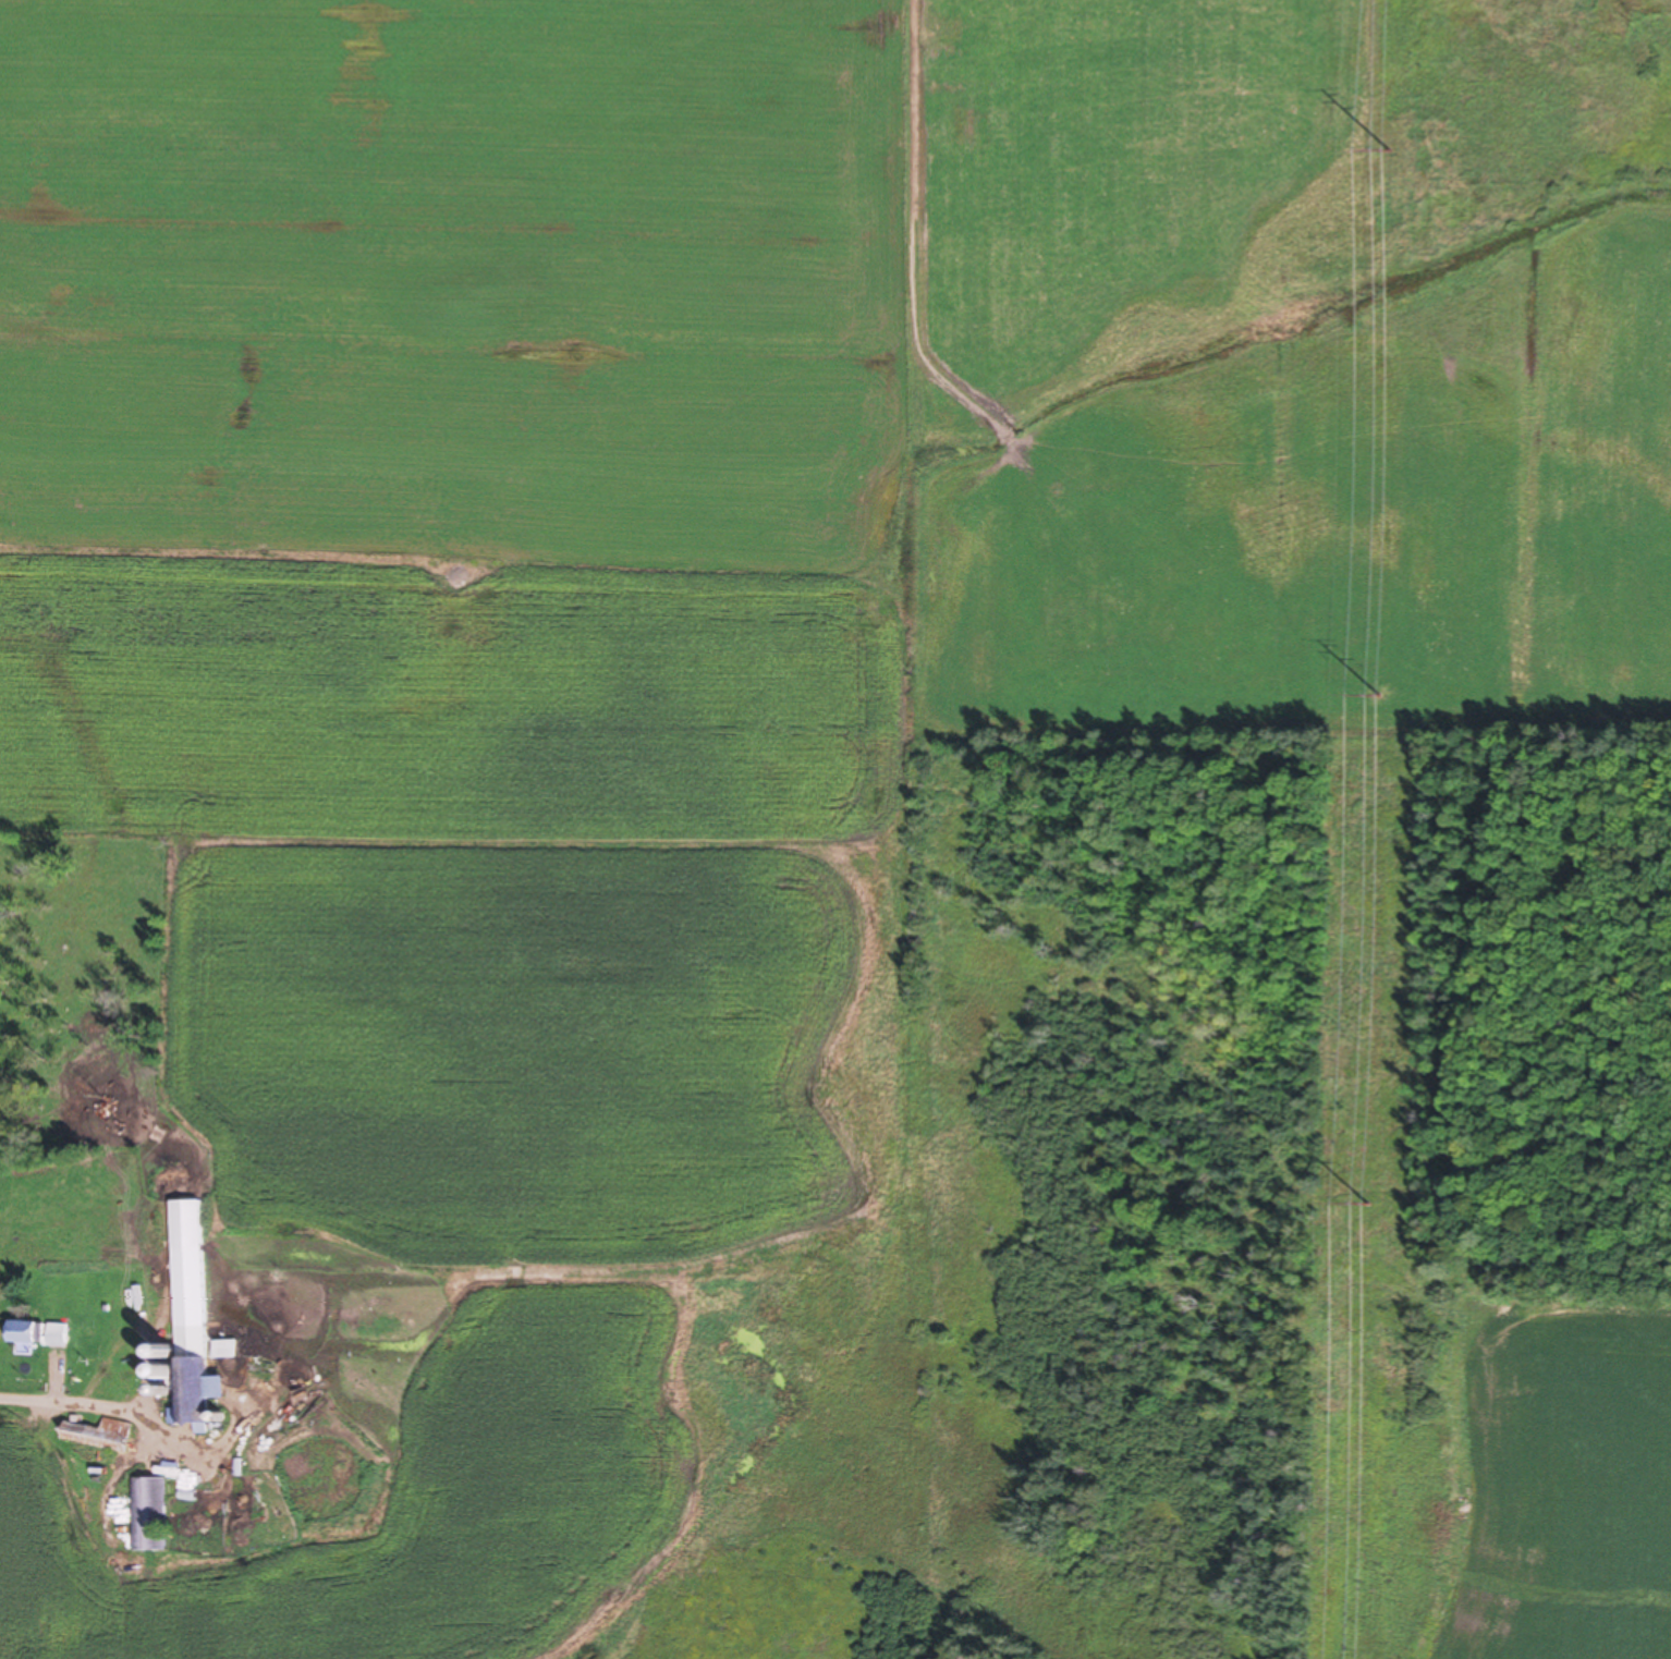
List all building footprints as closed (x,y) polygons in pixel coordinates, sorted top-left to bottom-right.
[(174,1203),(177,1411),(170,1411),(170,1428),(207,1427),(203,1202),(174,1203)] [(66,1348),(66,1326),(10,1324),(9,1347),(66,1348)] [(237,1360),(237,1345),(226,1345),(227,1357),(217,1357),(217,1360),(237,1360)] [(126,1454),(131,1426),(103,1421),(102,1431),(64,1424),(60,1443),(126,1454)] [(132,1481),(132,1552),(164,1552),(163,1481),(132,1481)]
